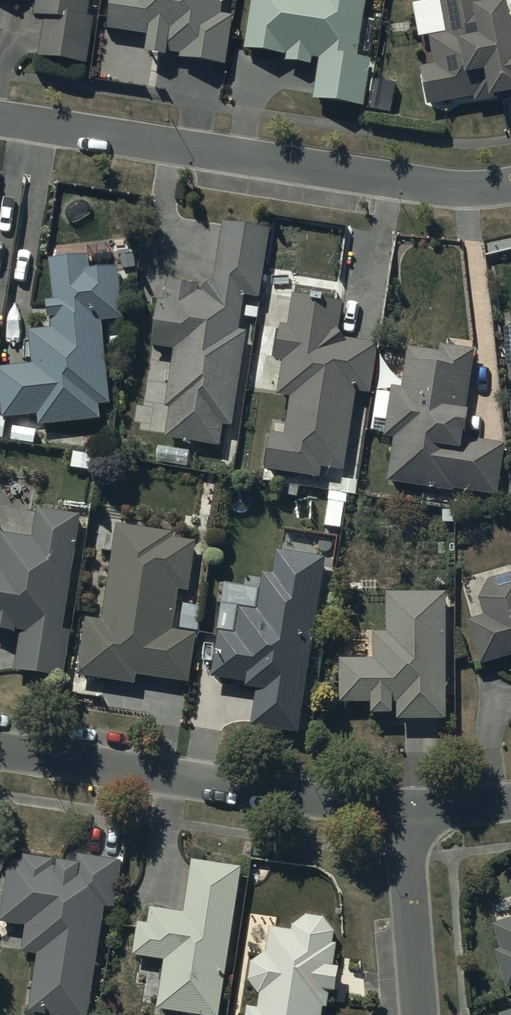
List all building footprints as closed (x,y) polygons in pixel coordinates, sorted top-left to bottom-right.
[(34,20),(44,21),(39,61),(88,68),(94,23),(86,22),(89,0),(36,0),(34,20)] [(106,33),(147,39),(144,58),(169,61),(169,57),(179,58),(179,63),(226,69),(233,20),(221,18),(224,0),(111,0),(106,33)] [(243,53),(285,59),(284,63),(313,68),(314,62),(319,63),(312,104),(365,112),(373,63),(358,61),(367,0),(251,0),(243,53)] [(427,108),(474,101),(474,106),(489,104),(489,107),(510,104),(510,29),(507,9),(483,13),(481,0),(441,0),(442,2),(412,7),(418,43),(429,41),(434,68),(420,71),(427,108)] [(167,413),(163,441),(219,450),(222,429),(233,430),(247,334),(239,333),(244,300),(260,302),(270,233),(222,226),(213,285),(202,291),(167,286),(165,303),(158,303),(152,350),(173,353),(164,413),(167,413)] [(0,370),(0,414),(1,422),(37,419),(38,429),(99,422),(98,409),(108,408),(100,325),(123,323),(118,269),(87,272),(86,259),(49,263),(52,303),(46,303),(48,323),(50,323),(50,332),(28,334),(31,367),(0,370)] [(284,438),(270,436),(265,474),(320,481),(321,472),(344,475),(354,395),(370,397),(377,347),(344,343),(339,335),(343,305),(291,299),(287,329),(280,328),(276,365),(282,365),(277,400),(289,402),(284,438)] [(370,434),(383,436),(383,441),(392,442),(385,484),(455,496),(455,493),(496,500),(504,447),(466,441),(470,419),(464,418),(475,354),(440,348),(438,356),(408,351),(401,392),(391,390),(390,397),(377,395),(370,434)] [(14,639),(15,635),(20,636),(14,674),(63,682),(70,635),(63,634),(82,518),(36,511),(31,540),(0,536),(0,538),(0,637),(14,639)] [(86,620),(78,676),(134,684),(135,676),(189,684),(196,634),(175,631),(180,594),(189,596),(197,542),(173,539),(174,533),(116,525),(102,622),(86,620)] [(254,697),(249,731),(298,739),(324,560),(276,553),(272,578),(263,576),(258,612),(241,609),(237,636),(218,633),(211,682),(246,687),(244,695),(254,697)] [(489,584),(478,602),(482,619),(467,623),(479,669),(510,661),(510,578),(489,584)] [(445,595),(386,596),(386,635),(373,636),(373,662),(339,662),(339,706),(371,706),(371,719),(393,719),(393,707),(396,707),(396,724),(446,724),(445,595)] [(0,915),(0,925),(25,931),(21,956),(38,960),(28,1014),(89,1014),(105,911),(115,910),(123,865),(78,859),(76,868),(25,859),(21,866),(9,864),(0,915)] [(132,960),(164,964),(156,1014),(166,1014),(219,1014),(241,872),(192,864),(184,916),(150,911),(147,927),(137,926),(132,960)] [(257,1010),(245,1008),(244,1014),(324,1014),(328,1014),(330,999),(335,999),(340,974),(333,973),(337,948),(333,947),(334,936),(324,922),(306,919),(292,929),(291,934),(269,931),(266,955),(251,966),(248,984),(259,998),(257,1010)] [(507,992),(510,991),(510,922),(493,928),(501,953),(494,955),(507,992)]
